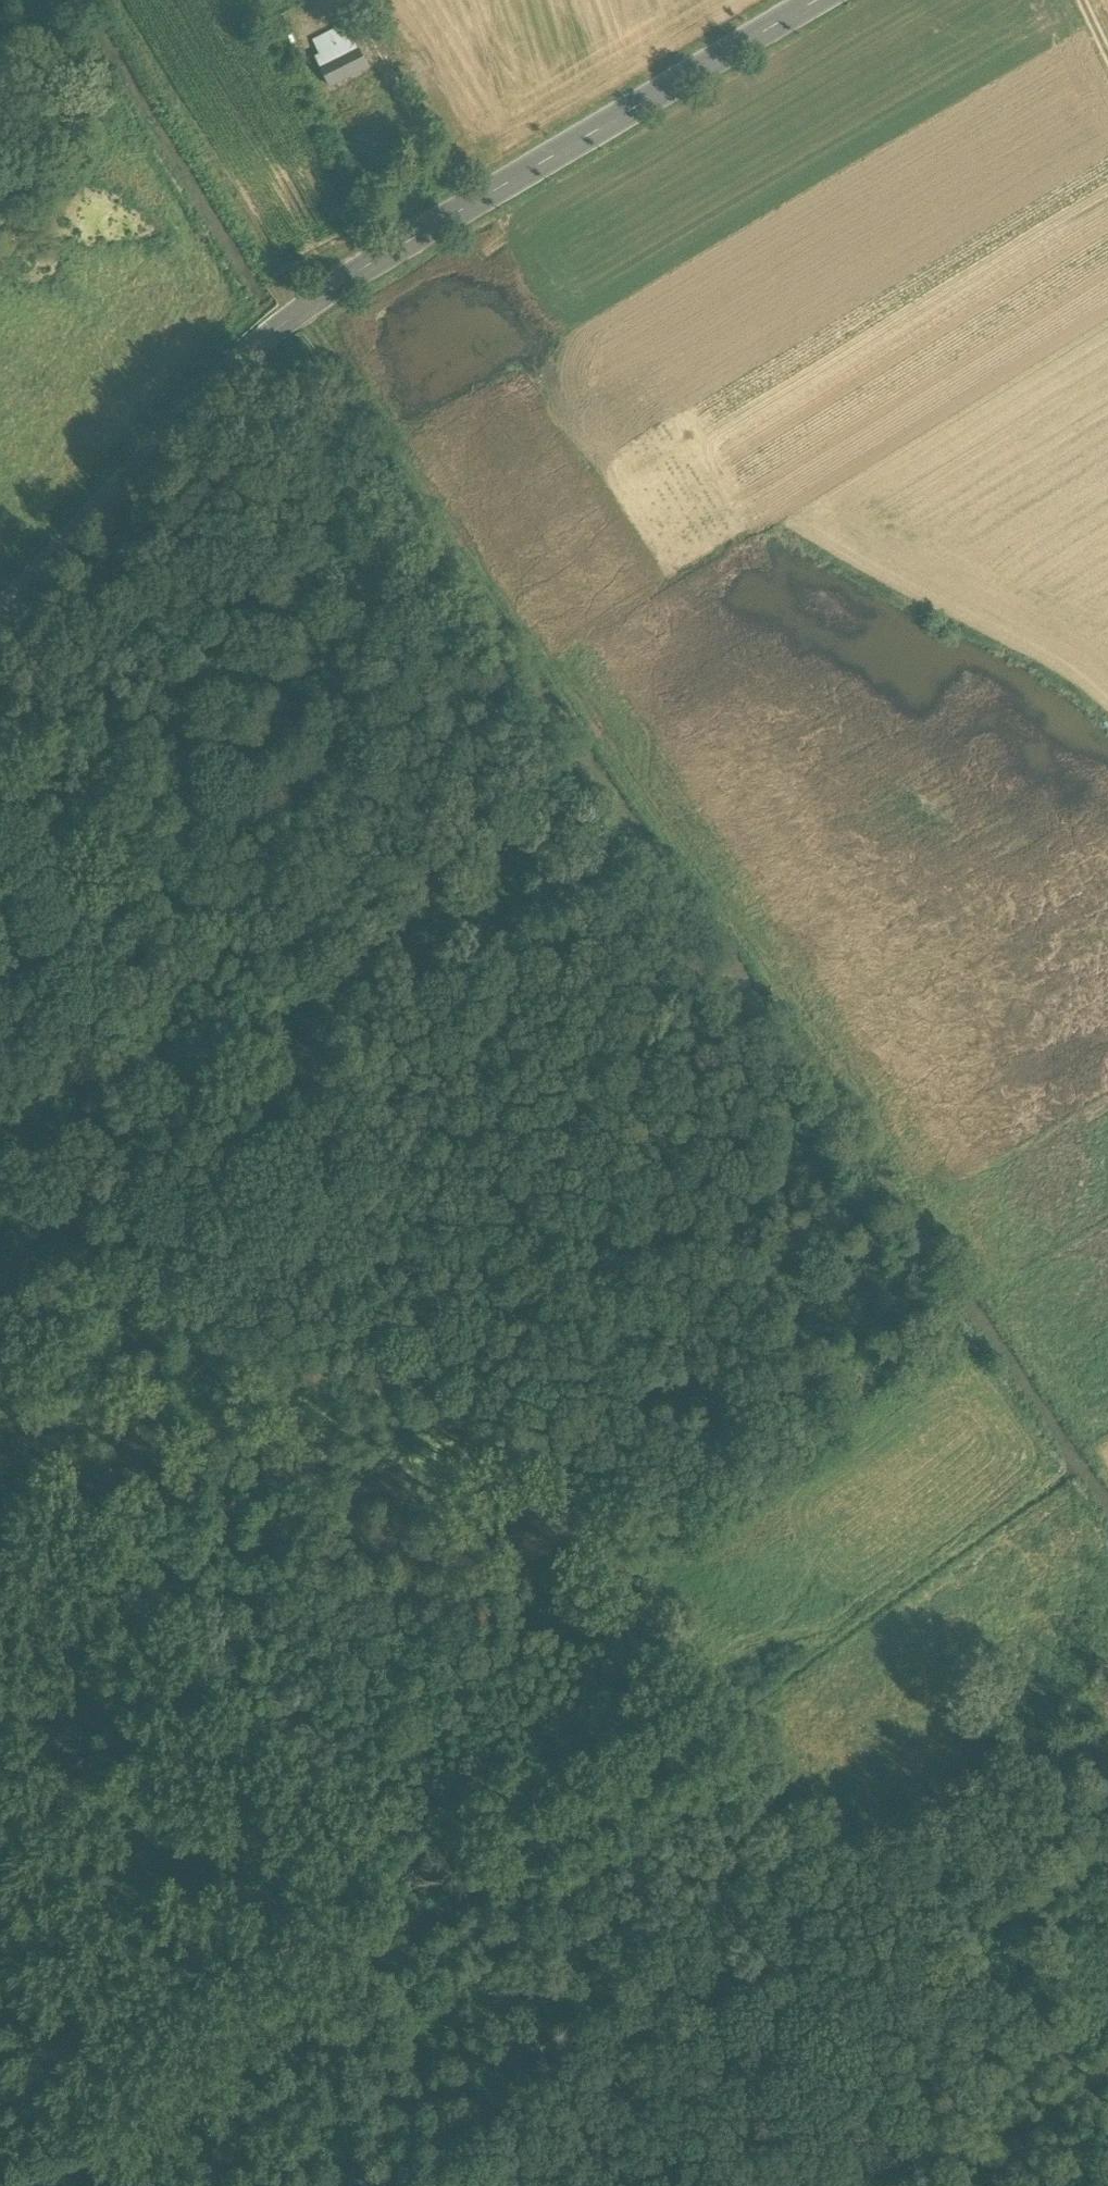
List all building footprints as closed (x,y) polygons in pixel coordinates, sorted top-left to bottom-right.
[(349,33),(315,55),(336,90),(371,68),(349,33)]
